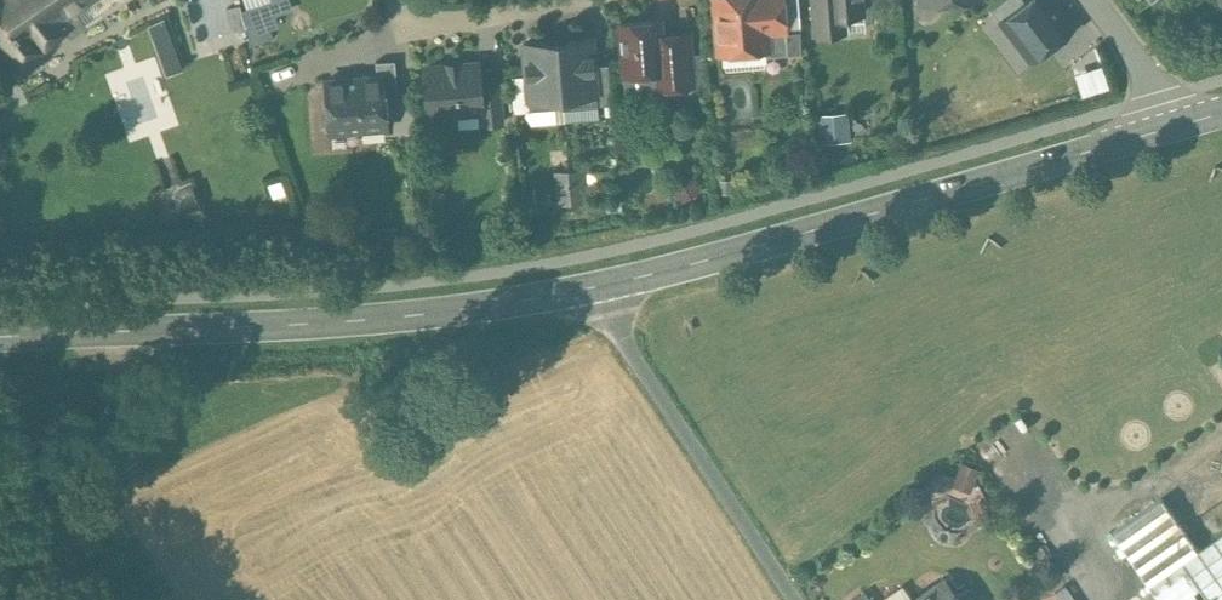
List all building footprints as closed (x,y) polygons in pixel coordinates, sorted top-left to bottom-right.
[(20,65),(63,31),(65,29),(50,10),(43,16),(30,0),(0,0),(0,41),(20,65)] [(43,16),(50,10),(65,29),(63,31),(69,39),(126,0),(30,0),(43,16)] [(254,34),(281,26),(278,15),(293,10),(290,0),(245,0),(254,34)] [(720,54),(768,50),(767,43),(787,41),(786,28),(785,27),(765,29),(764,8),(762,8),(762,0),(715,0),(720,54)] [(762,8),(764,8),(765,29),(785,27),(783,0),(762,0),(762,8)] [(785,27),(786,28),(800,27),(798,0),(783,0),(785,27)] [(827,0),(812,2),(815,35),(830,34),(827,0)] [(827,0),(830,34),(846,32),(844,15),(864,14),(863,0),(827,0)] [(1001,22),(1031,61),(1072,29),(1050,0),(1030,0),(1001,22)] [(165,74),(182,68),(164,17),(147,23),(165,74)] [(660,20),(620,24),(624,74),(653,72),(664,71),(661,37),(660,20)] [(689,35),(661,37),(664,71),(653,72),(655,89),(693,86),(689,35)] [(566,38),(549,40),(549,42),(524,44),(530,112),(597,106),(596,95),(594,66),(591,39),(566,41),(566,38)] [(723,54),(723,64),(766,62),(766,52),(723,54)] [(395,61),(376,62),(377,77),(382,77),(383,94),(398,92),(395,61)] [(478,65),(425,70),(428,112),(456,109),(460,113),(482,111),(479,82),(478,65)] [(608,65),(594,66),(596,95),(611,93),(608,65)] [(377,77),(326,81),(328,100),(324,104),(325,112),(329,116),(330,132),(386,128),(383,94),(382,77),(377,77)] [(498,81),(479,82),(482,111),(485,111),(487,125),(502,124),(498,81)] [(611,93),(596,95),(597,106),(611,105),(611,93)] [(848,113),(817,116),(820,147),(850,144),(848,113)] [(581,177),(557,179),(559,203),(583,201),(581,177)] [(979,471),(962,464),(955,481),(972,488),(979,471)] [(1197,550),(1161,498),(1111,533),(1159,599),(1221,599),(1221,532),(1197,550)] [(918,599),(959,599),(945,581),(918,599)] [(1067,583),(1039,598),(1040,599),(1077,599),(1067,583)] [(865,592),(853,599),(870,599),(865,592)]
